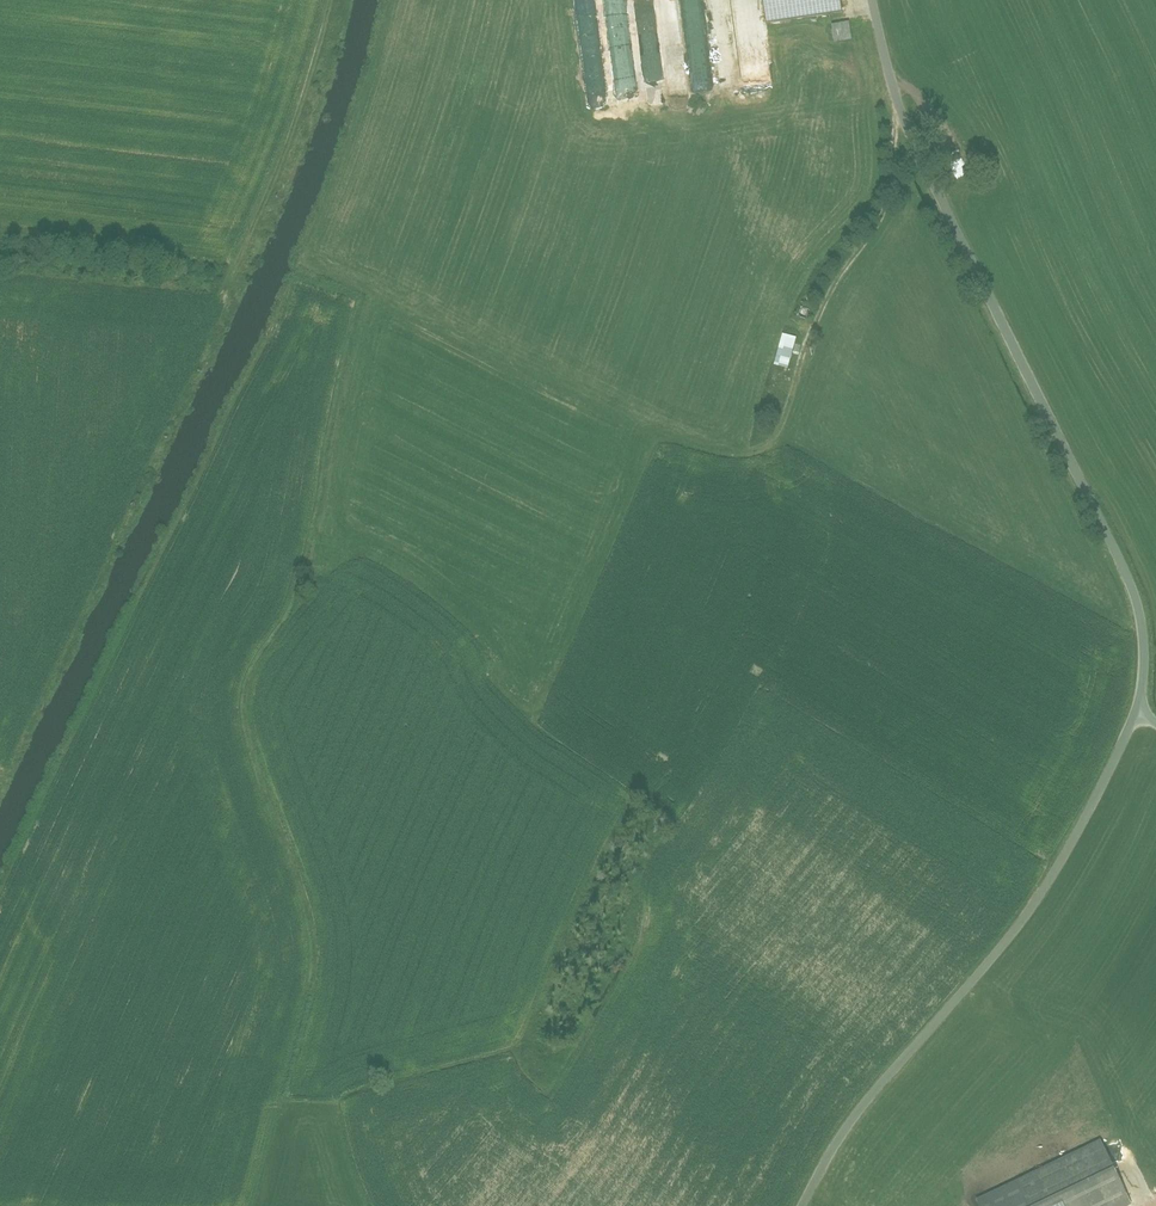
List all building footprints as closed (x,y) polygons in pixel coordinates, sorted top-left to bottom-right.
[(718,83),(767,78),(765,61),(752,62),(743,63),(742,58),(736,59),(729,0),(708,0),(718,83)] [(758,24),(839,16),(838,0),(756,0),(758,24)] [(848,40),(847,22),(829,23),(830,41),(848,40)] [(684,70),(667,73),(669,87),(686,85),(684,70)] [(771,364),(786,367),(793,336),(778,333),(771,364)] [(966,1201),(968,1205),(1110,1205),(1122,1200),(1097,1143),(966,1201)]
